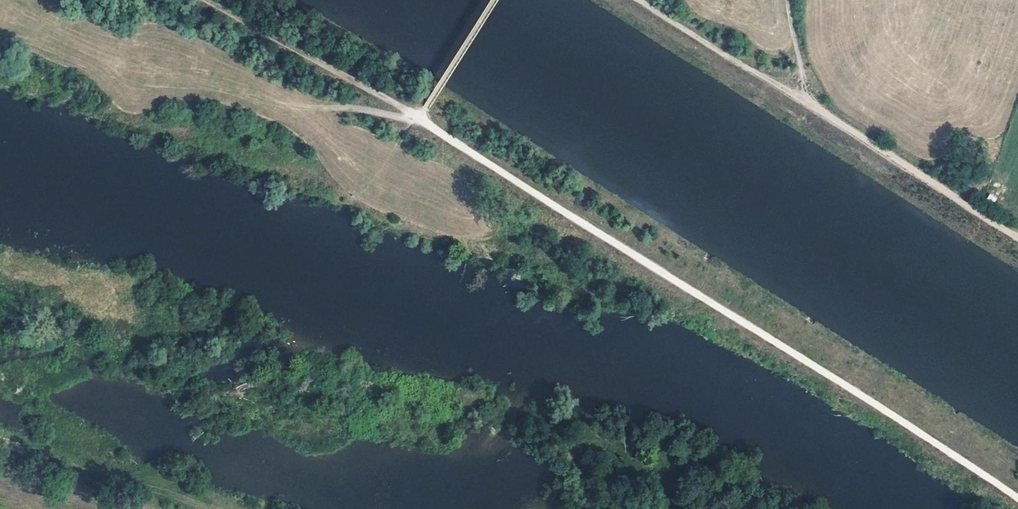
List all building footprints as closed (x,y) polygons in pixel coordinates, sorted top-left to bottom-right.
[(986,189),(979,185),(975,192),(982,197),(986,189)]
